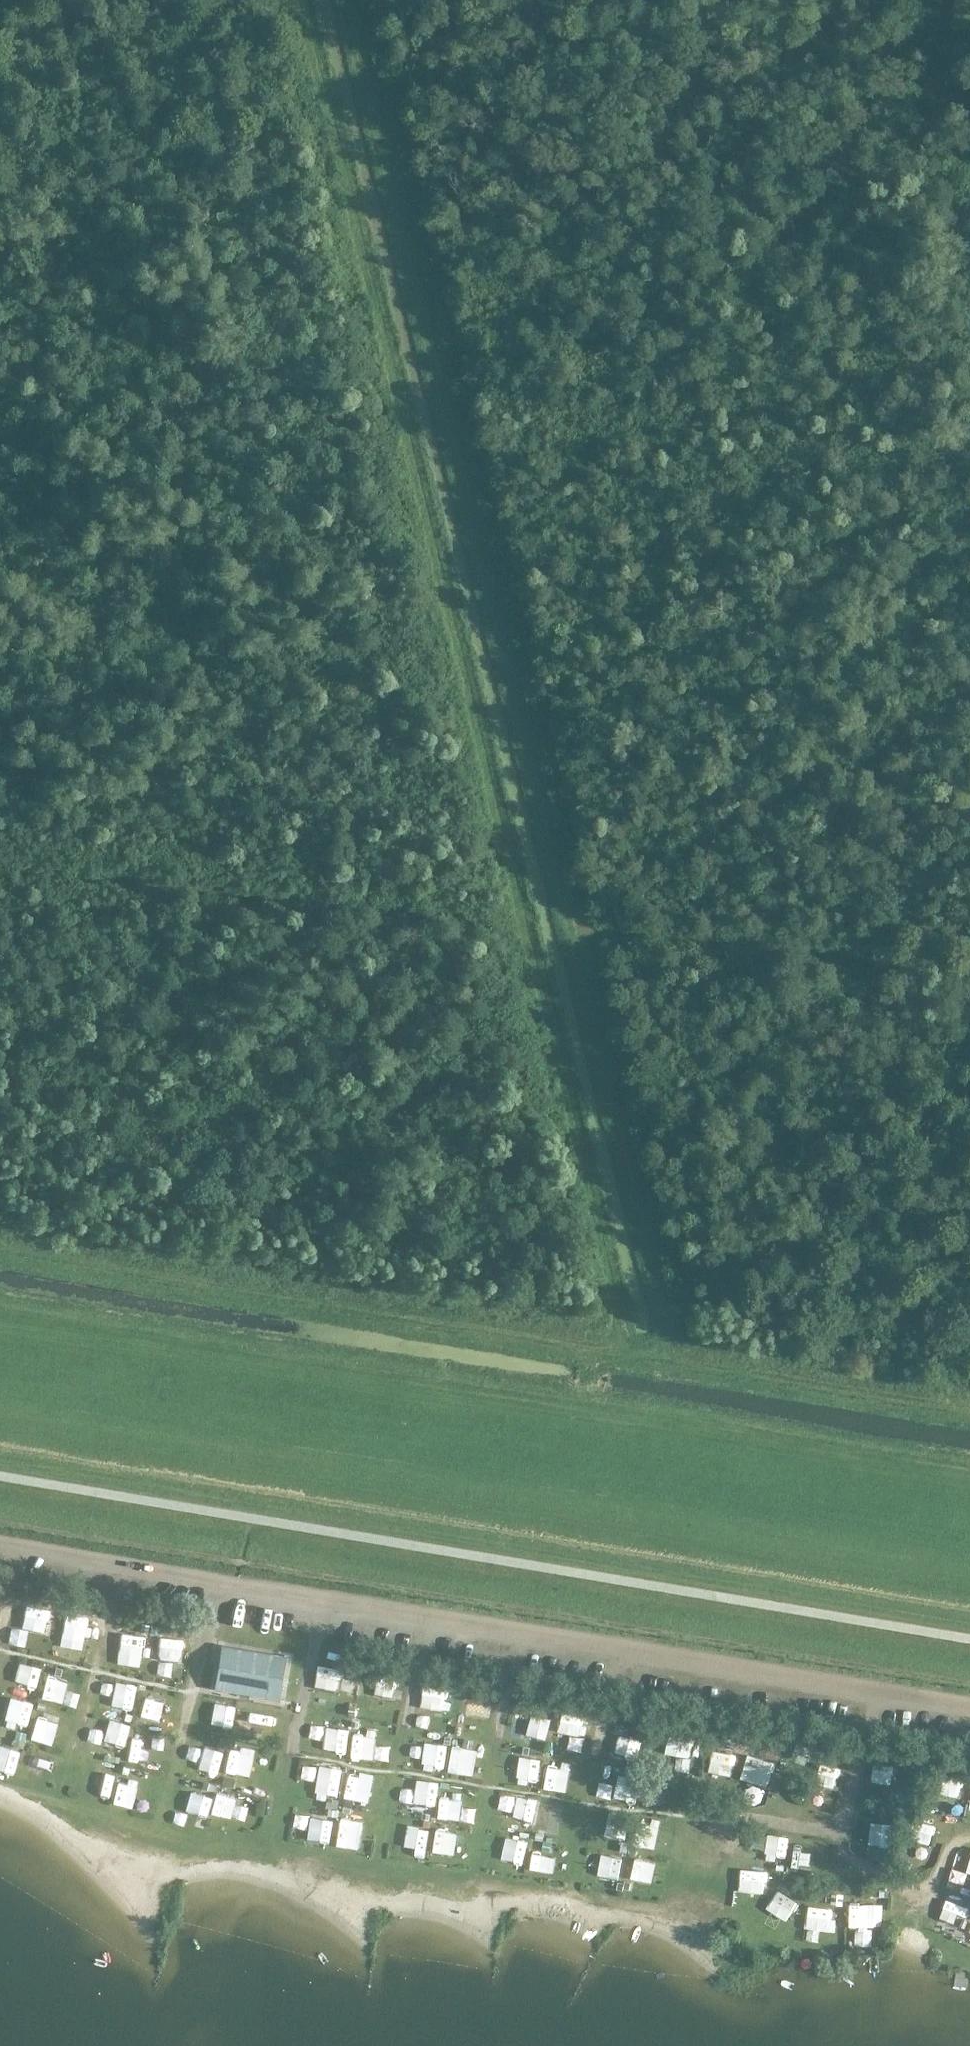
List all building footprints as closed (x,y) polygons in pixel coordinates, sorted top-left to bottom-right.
[(128,1674),(152,1675),(152,1645),(128,1644),(128,1674)] [(159,1668),(187,1674),(191,1653),(164,1648),(159,1668)] [(222,1655),(215,1697),(278,1707),(285,1666),(222,1655)] [(356,1663),(339,1667),(341,1677),(359,1674),(356,1663)] [(143,1723),(149,1699),(126,1693),(120,1717),(143,1723)] [(546,1729),(543,1751),(564,1753),(566,1731),(546,1729)] [(127,1732),(123,1756),(135,1758),(139,1734),(127,1732)] [(22,1749),(20,1759),(5,1756),(0,1780),(24,1784),(30,1750),(22,1749)] [(682,1749),(682,1767),(707,1768),(707,1750),(682,1749)] [(743,1786),(752,1764),(737,1758),(729,1780),(743,1786)] [(533,1766),(532,1792),(558,1793),(559,1767),(533,1766)] [(785,1797),(792,1776),(764,1767),(757,1788),(785,1797)] [(351,1809),(356,1781),(344,1779),(339,1807),(351,1809)] [(773,1812),(778,1799),(764,1792),(758,1805),(773,1812)] [(121,1813),(132,1816),(138,1796),(126,1793),(121,1813)] [(448,1823),(466,1826),(470,1804),(452,1801),(448,1823)] [(551,1837),(555,1809),(531,1805),(527,1834),(551,1837)] [(628,1822),(623,1844),(642,1849),(647,1827),(628,1822)] [(341,1850),(343,1826),(332,1825),(329,1849),(341,1850)] [(348,1830),(346,1859),(358,1860),(360,1831),(348,1830)] [(886,1831),(884,1853),(907,1856),(909,1833),(886,1831)] [(443,1840),(442,1864),(463,1864),(464,1841),(443,1840)] [(779,1842),(779,1866),(803,1865),(803,1842),(779,1842)] [(525,1847),(520,1868),(544,1874),(549,1853),(525,1847)] [(553,1857),(549,1872),(567,1876),(571,1861),(553,1857)] [(615,1887),(639,1889),(641,1867),(618,1865),(615,1887)] [(663,1900),(666,1871),(646,1869),(643,1898),(663,1900)] [(781,1902),(782,1880),(756,1879),(755,1901),(781,1902)] [(784,1923),(808,1931),(815,1909),(792,1901),(784,1923)] [(866,1937),(892,1938),(892,1914),(866,1914),(866,1937)] [(822,1916),(823,1937),(848,1937),(847,1916),(822,1916)] [(838,1948),(833,1936),(818,1943),(824,1955),(838,1948)]
